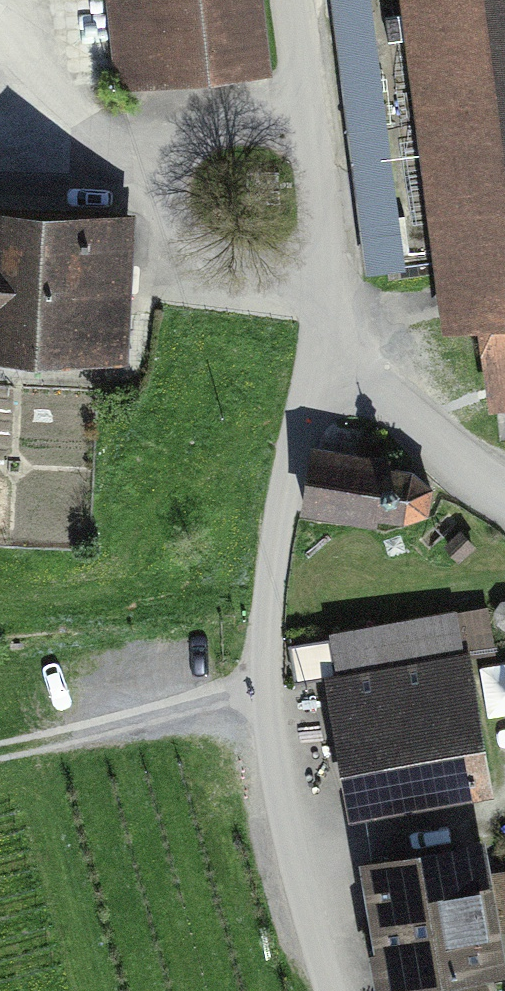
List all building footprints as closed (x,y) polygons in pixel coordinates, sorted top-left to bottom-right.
[(103,92),(265,80),(259,0),(96,0),(103,92)] [(357,293),(434,285),(440,346),(485,341),(492,414),(504,413),(504,0),(327,0),(357,293)] [(0,215),(0,362),(134,368),(141,221),(0,215)] [(410,465),(314,454),(306,523),(402,534),(410,465)] [(469,613),(326,636),(332,678),(330,678),(353,818),(491,795),(467,652),(475,651),(469,613)] [(482,669),(491,715),(504,712),(504,665),(482,669)] [(480,847),(360,866),(381,990),(437,990),(502,980),(480,847)]
